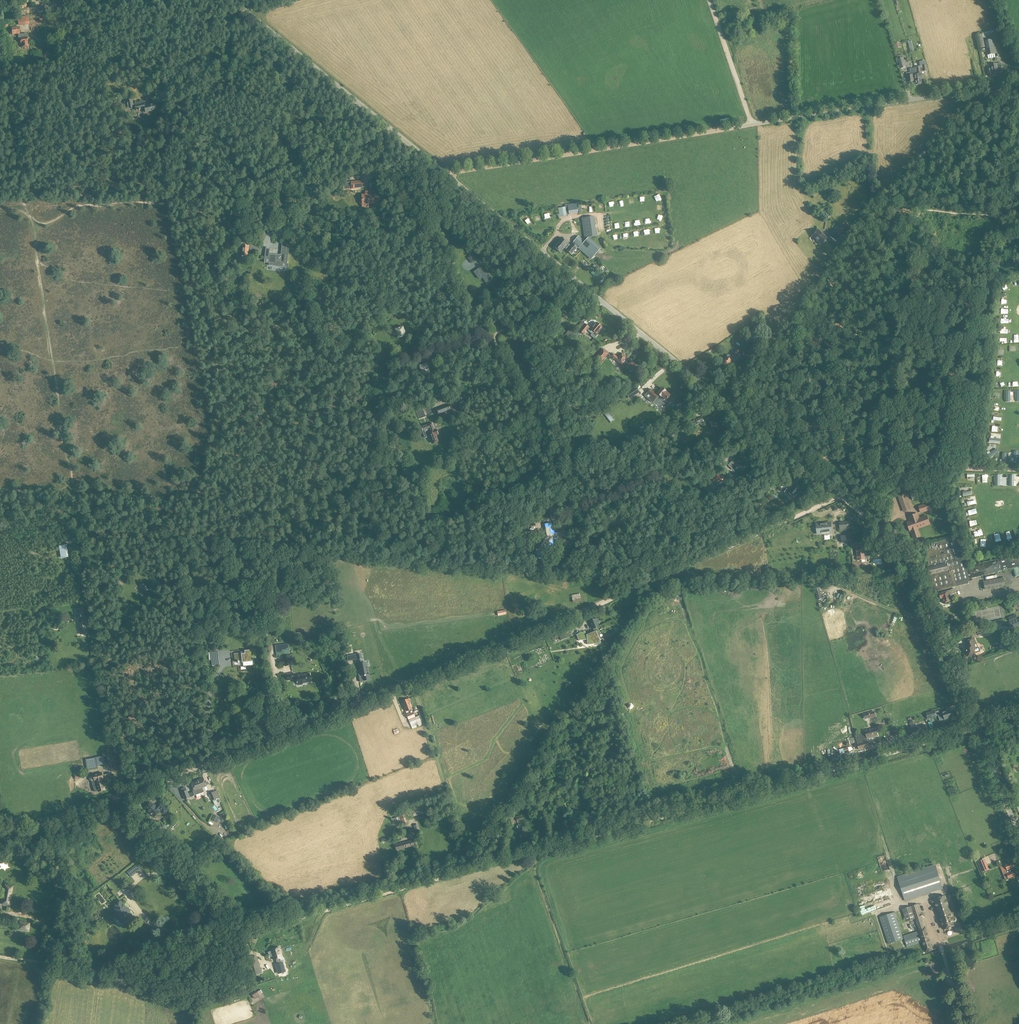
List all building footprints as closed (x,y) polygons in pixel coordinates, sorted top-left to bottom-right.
[(18,16),(18,25),(29,25),(28,16),(18,16)] [(21,43),(22,43),(22,47),(28,47),(27,34),(18,35),(19,39),(20,38),(21,43)] [(987,56),(995,54),(992,39),(984,41),(987,56)] [(900,69),(906,67),(904,57),(898,59),(900,69)] [(990,73),(992,72),(992,74),(1003,72),(1001,63),(990,65),(990,69),(990,73)] [(927,66),(916,67),(916,68),(918,74),(920,85),(923,84),(922,74),(922,72),(927,71),(927,66)] [(913,69),(913,74),(907,74),(908,83),(914,82),(914,85),(920,85),(918,74),(916,68),(913,69)] [(134,103),(136,110),(144,108),(145,112),(155,110),(154,104),(144,106),(143,101),(134,103)] [(365,196),(362,196),(362,198),(361,198),(361,200),(362,200),(362,203),(373,203),(372,198),(375,198),(374,192),(368,192),(368,193),(365,194),(365,196)] [(829,205),(826,207),(825,207),(822,209),(828,218),(831,216),(828,211),(831,209),(829,205)] [(584,238),(597,236),(594,217),(581,218),(584,238)] [(837,239),(846,229),(840,224),(831,233),(837,239)] [(821,233),(822,232),(818,229),(817,230),(816,230),(815,231),(815,232),(812,236),(817,240),(817,241),(821,244),(827,238),(821,233)] [(579,236),(573,242),(574,242),(578,247),(579,248),(591,259),(600,249),(588,238),(584,242),(579,236)] [(568,244),(562,238),(554,247),(561,253),(568,244)] [(270,249),(266,248),(265,258),(272,258),(272,263),(280,264),(280,263),(285,264),(287,245),(282,244),(281,256),(269,254),(270,249)] [(577,248),(573,244),(567,251),(571,255),(577,248)] [(469,258),(473,263),(477,259),(473,255),(469,258)] [(483,270),(479,273),(487,282),(492,279),(488,274),(486,275),(483,270)] [(598,335),(596,334),(601,327),(596,323),(595,325),(593,324),(591,327),(590,326),(589,328),(588,328),(586,330),(592,334),(590,336),(594,339),(598,335)] [(585,324),(579,331),(582,333),(588,326),(585,324)] [(396,329),(398,338),(405,336),(404,333),(405,333),(404,330),(403,327),(396,329)] [(571,328),(565,334),(568,337),(566,338),(568,340),(570,338),(568,336),(570,334),(570,335),(573,337),(576,333),(571,328)] [(602,362),(609,354),(604,350),(601,354),(598,358),(602,362)] [(611,356),(621,366),(625,362),(633,369),(636,366),(630,360),(629,361),(627,359),(628,359),(622,354),(618,358),(613,354),(611,356)] [(726,357),(724,359),(725,360),(721,363),(726,367),(729,364),(729,365),(732,361),(726,357)] [(427,364),(420,366),(423,377),(430,374),(427,364)] [(636,386),(626,393),(629,398),(639,391),(636,386)] [(648,393),(654,399),(657,396),(658,396),(659,395),(661,397),(661,396),(666,400),(670,395),(666,392),(662,388),(660,390),(659,389),(655,394),(651,390),(648,393)] [(451,404),(435,409),(437,415),(443,413),(443,414),(447,412),(453,410),(451,404)] [(605,415),(611,423),(614,420),(608,413),(605,415)] [(710,422),(714,431),(720,429),(716,420),(710,422)] [(432,422),(421,426),(422,431),(433,427),(432,422)] [(436,430),(429,433),(433,444),(436,443),(439,442),(436,433),(437,433),(436,430)] [(988,454),(990,458),(999,451),(997,448),(988,454)] [(740,463),(743,466),(745,465),(747,467),(750,464),(748,462),(747,462),(743,459),(744,458),(742,456),(735,463),(733,461),(729,466),(733,470),(740,463)] [(722,474),(711,478),(713,484),(724,479),(722,474)] [(780,483),(775,479),(771,484),(770,486),(773,488),(774,487),(776,488),(780,483)] [(790,491),(788,494),(793,498),(795,496),(799,491),(801,489),(796,485),(794,487),(794,486),(790,491)] [(919,506),(919,507),(921,513),(931,510),(930,507),(933,506),(932,500),(926,502),(926,504),(919,506)] [(930,525),(929,522),(927,516),(919,519),(917,515),(911,517),(914,523),(909,525),(914,539),(920,537),(917,529),(930,525)] [(850,528),(850,521),(840,523),(840,530),(841,530),(841,532),(845,532),(845,529),(850,528)] [(830,523),(817,524),(818,534),(831,533),(830,523)] [(550,526),(545,527),(547,536),(539,549),(545,552),(553,540),(565,535),(564,531),(554,534),(552,535),(551,534),(550,526)] [(995,573),(1013,569),(1015,577),(1018,576),(1018,554),(995,560),(969,566),(962,537),(924,546),(929,568),(928,569),(930,579),(929,580),(933,593),(955,587),(969,584),(968,582),(973,581),(972,579),(995,573)] [(67,558),(65,546),(58,547),(59,550),(60,550),(61,556),(63,556),(63,559),(67,558)] [(868,551),(862,552),(861,546),(856,546),(858,561),(869,559),(868,551)] [(1004,578),(983,582),(985,590),(1005,587),(1004,578)] [(822,599),(819,587),(827,586),(826,580),(813,582),(814,588),(817,600),(822,599)] [(150,590),(146,584),(145,585),(143,583),(140,585),(140,584),(135,588),(142,597),(146,594),(145,593),(150,590)] [(949,602),(949,604),(952,602),(952,601),(952,600),(951,596),(952,596),(952,595),(957,593),(955,589),(940,595),(942,600),(944,604),(949,602)] [(593,633),(593,634),(587,637),(586,638),(585,632),(577,635),(579,640),(586,639),(588,639),(588,643),(595,642),(595,643),(601,643),(599,637),(601,637),(598,631),(596,632),(595,632),(595,628),(598,626),(597,624),(599,623),(598,619),(596,620),(590,622),(593,629),(593,628),(594,632),(593,633)] [(1011,629),(1018,626),(1018,619),(1010,622),(1008,623),(1011,629)] [(86,621),(79,622),(81,634),(88,633),(86,621)] [(981,626),(976,627),(978,635),(989,632),(988,628),(982,629),(981,626)] [(571,636),(568,630),(559,635),(561,640),(571,636)] [(965,652),(967,657),(968,656),(968,657),(970,657),(972,657),(972,656),(972,655),(976,653),(980,652),(980,650),(979,647),(978,647),(974,638),(966,641),(968,647),(966,648),(967,651),(965,652)] [(275,645),(276,655),(281,654),(289,654),(289,644),(280,644),(275,645)] [(234,654),(235,662),(243,661),(243,662),(252,661),(252,658),(255,658),(255,650),(245,651),(246,654),(242,655),(242,653),(234,654)] [(290,657),(290,655),(283,656),(283,659),(279,660),(280,664),(284,663),(285,667),(292,665),(292,662),(296,661),(295,656),(290,657)] [(218,657),(211,657),(212,666),(219,665),(218,657)] [(361,674),(358,674),(360,682),(365,681),(365,680),(370,679),(368,667),(366,667),(365,663),(362,663),(362,660),(359,661),(360,664),(359,664),(361,674)] [(297,679),(298,685),(302,685),(302,684),(312,682),(310,674),(294,677),(294,675),(293,673),(286,674),(287,681),(297,679)] [(411,703),(409,699),(401,702),(406,712),(412,709),(409,703),(411,703)] [(865,720),(876,717),(874,711),(863,714),(865,720)] [(945,721),(949,720),(948,718),(954,717),(952,711),(943,713),(940,714),(939,711),(935,712),(935,711),(926,713),(928,719),(937,716),(936,716),(938,715),(940,721),(945,720),(945,721)] [(422,725),(419,716),(409,720),(412,729),(417,727),(416,726),(418,725),(419,726),(422,725)] [(866,731),(866,733),(868,739),(878,736),(876,729),(866,731)] [(869,747),(866,739),(868,739),(866,733),(865,733),(864,733),(855,735),(860,750),(869,747)] [(108,755),(96,757),(92,758),(86,759),(88,770),(98,768),(97,766),(109,763),(108,755)] [(74,768),(73,768),(76,779),(85,777),(82,766),(78,767),(78,766),(77,766),(75,766),(74,767),(74,768)] [(99,792),(105,790),(103,784),(105,783),(106,782),(105,780),(104,779),(103,779),(102,773),(90,776),(89,778),(90,781),(92,782),(94,791),(95,791),(95,792),(99,791),(99,792)] [(206,786),(203,778),(198,780),(200,785),(199,785),(200,789),(202,792),(204,792),(202,788),(206,786)] [(190,785),(195,796),(202,792),(200,789),(199,785),(200,785),(198,780),(191,783),(192,784),(190,785)] [(179,789),(184,800),(190,797),(185,786),(179,789)] [(214,804),(221,802),(216,790),(213,791),(213,792),(209,794),(210,798),(212,797),(214,804)] [(160,810),(164,813),(167,810),(160,803),(157,806),(155,804),(154,805),(151,802),(145,808),(154,817),(160,810)] [(426,807),(414,811),(412,811),(411,811),(412,812),(413,816),(427,812),(426,807)] [(394,827),(402,825),(407,823),(404,814),(399,816),(399,817),(392,819),(394,827)] [(521,837),(528,836),(525,827),(522,828),(520,822),(526,821),(525,814),(516,817),(517,823),(518,825),(517,826),(518,829),(519,829),(521,837)] [(414,840),(395,845),(396,850),(416,845),(414,840)] [(193,859),(189,863),(195,869),(199,865),(193,859)] [(977,862),(982,872),(989,869),(985,859),(977,862)] [(1013,868),(1015,867),(1013,861),(1009,862),(1005,863),(1006,864),(1005,864),(1005,865),(1003,866),(1008,879),(1016,876),(1013,868)] [(897,877),(905,901),(943,889),(935,864),(897,877)] [(1008,879),(1003,866),(1000,867),(1005,880),(1008,879)] [(88,870),(96,886),(102,883),(93,867),(88,870)] [(14,887),(5,885),(1,905),(10,907),(14,887)] [(944,929),(947,928),(948,929),(949,930),(951,929),(952,928),(951,927),(956,925),(952,913),(951,913),(946,896),(934,900),(934,899),(930,900),(932,905),(936,903),(943,925),(942,926),(941,926),(942,929),(943,929),(944,929)] [(114,914),(121,923),(123,921),(124,922),(132,915),(128,911),(130,910),(128,908),(127,909),(121,902),(117,905),(118,907),(115,910),(116,912),(114,914)] [(863,914),(869,912),(866,903),(860,905),(863,914)] [(919,931),(923,943),(926,952),(933,950),(926,927),(924,919),(926,916),(925,914),(922,913),(921,913),(918,904),(911,906),(911,907),(902,910),(906,922),(915,919),(919,931)] [(903,939),(895,912),(879,917),(888,944),(903,939)] [(19,921),(18,930),(29,932),(30,923),(19,921)] [(911,933),(903,936),(907,948),(923,943),(919,931),(911,933)] [(282,962),(281,963),(279,958),(282,957),(279,947),(271,950),(274,960),(275,959),(277,964),(275,964),(278,973),(285,971),(282,962)] [(258,961),(248,964),(251,976),(261,973),(258,961)] [(263,993),(261,990),(252,995),(255,999),(259,996),(259,995),(263,993)]
